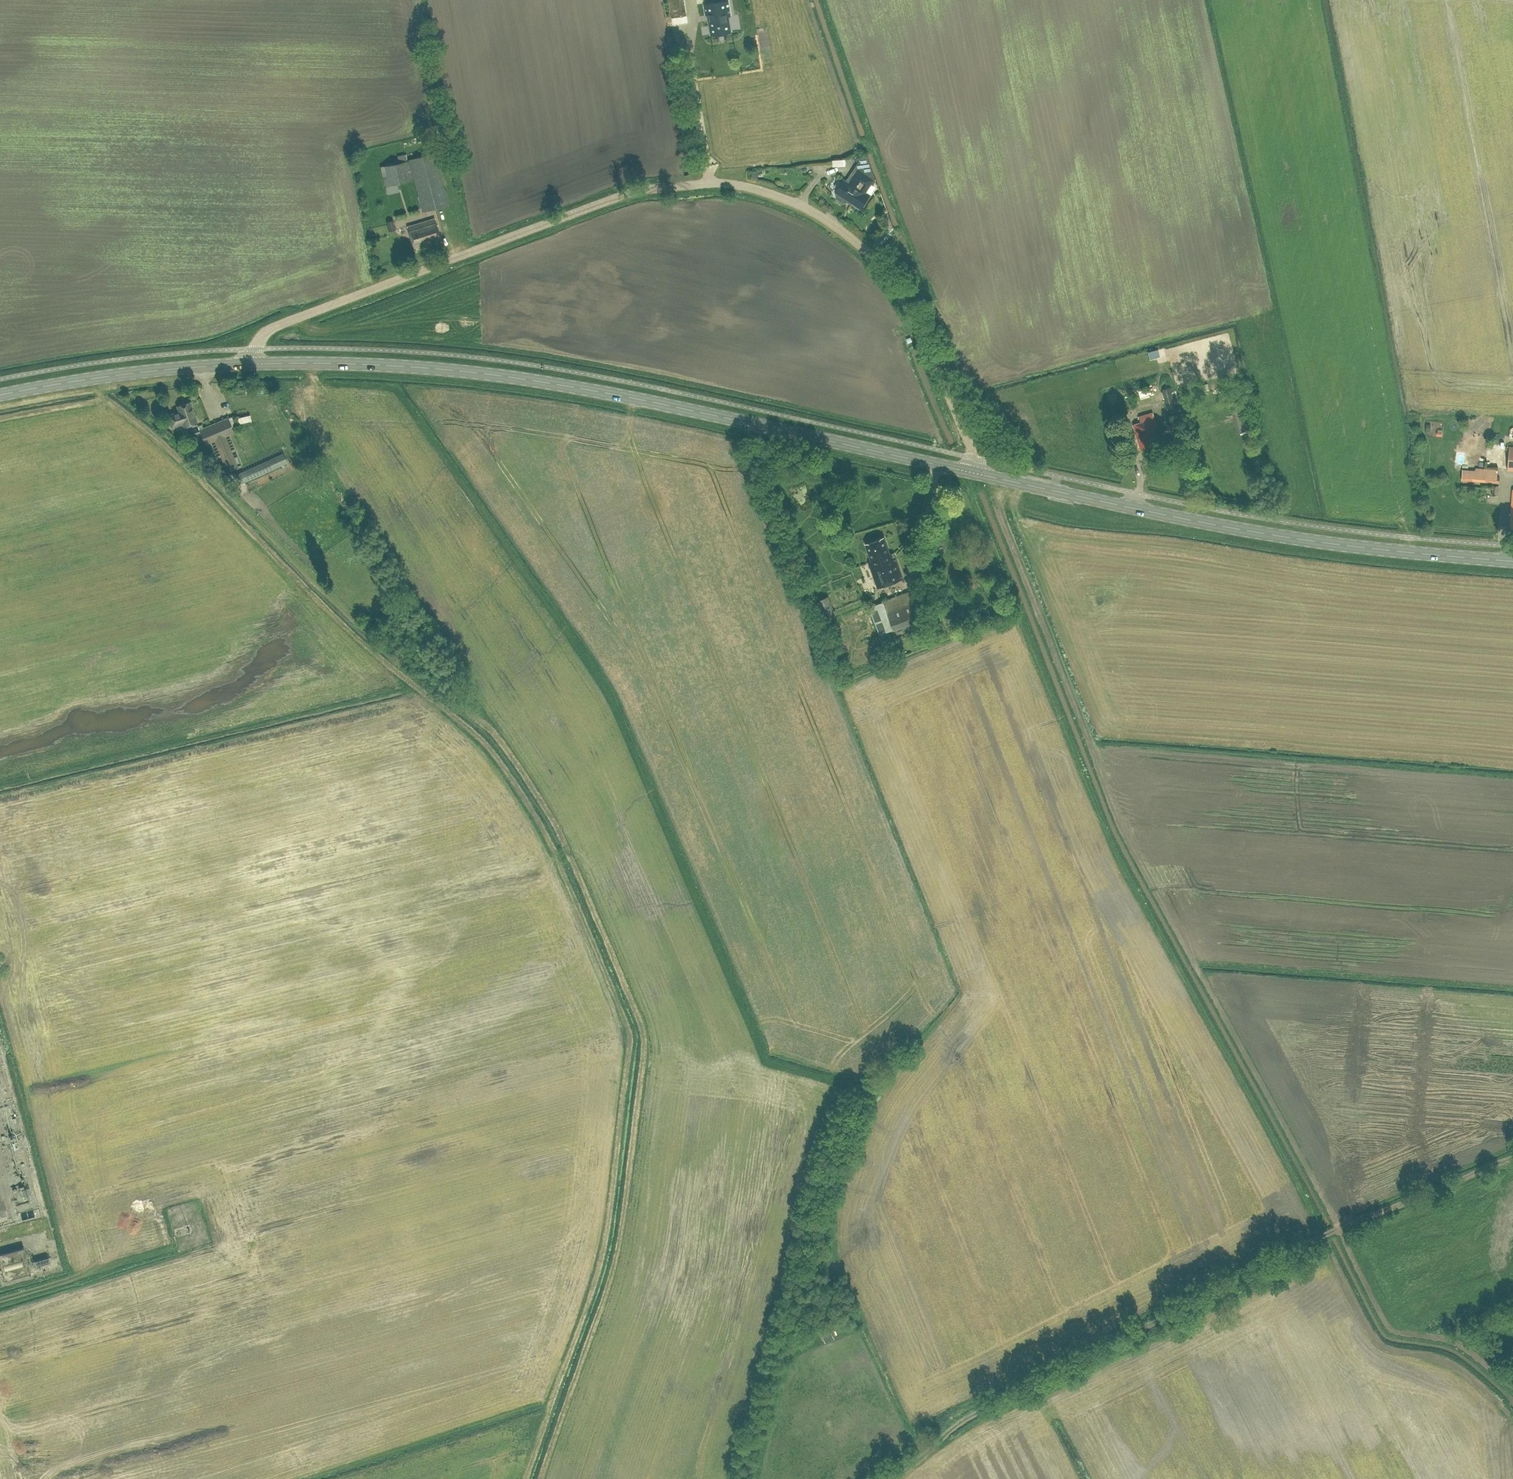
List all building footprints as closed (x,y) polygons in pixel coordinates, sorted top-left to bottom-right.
[(728,0),(706,4),(711,35),(731,32),(729,16),(731,16),(728,0)] [(427,154),(426,149),(411,153),(413,159),(408,161),(422,212),(448,205),(433,153),(427,154)] [(862,156),(858,162),(855,167),(859,169),(854,176),(852,174),(848,181),(847,180),(846,181),(843,179),(836,191),(838,192),(837,195),(838,197),(844,201),(847,201),(848,199),(861,208),(870,195),(865,191),(871,183),(873,185),(876,180),(866,154),(866,153),(864,152),(862,156)] [(406,161),(404,155),(396,157),(398,163),(380,169),(385,187),(412,179),(407,161),(406,161)] [(441,241),(434,218),(407,226),(414,249),(441,241)] [(1172,399),(1170,387),(1162,389),(1166,409),(1176,407),(1174,398),(1172,399)] [(197,422),(190,401),(177,406),(178,411),(167,415),(171,427),(182,423),(183,426),(197,422)] [(1157,426),(1153,412),(1139,416),(1141,422),(1133,424),(1141,450),(1158,445),(1153,427),(1157,426)] [(251,420),(249,415),(237,418),(239,423),(251,420)] [(234,425),(231,416),(199,430),(205,445),(211,442),(223,472),(240,465),(227,435),(234,432),(231,426),(234,425)] [(1489,462),(1503,463),(1503,445),(1492,445),(1492,455),(1489,455),(1489,462)] [(281,452),(279,449),(241,467),(243,470),(234,474),(239,484),(287,462),(282,452),(281,452)] [(1462,467),(1461,481),(1499,483),(1500,477),(1496,477),(1496,469),(1462,467)] [(890,553),(884,537),(865,543),(871,560),(868,561),(878,587),(903,578),(894,552),(890,553)] [(926,630),(911,590),(868,606),(879,635),(894,629),(898,640),(926,630)] [(12,1222),(10,1212),(0,1214),(0,1225),(12,1222)] [(24,1247),(0,1253),(0,1264),(4,1279),(31,1272),(24,1247)]
